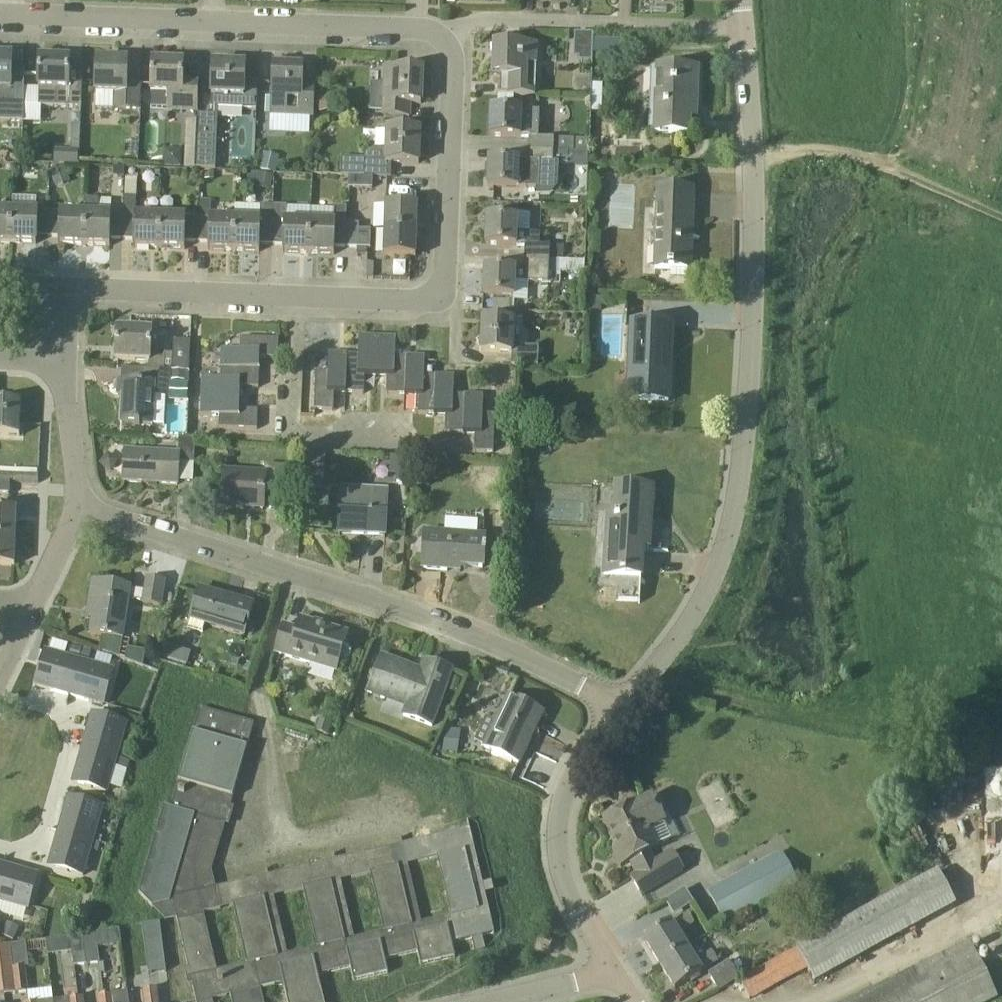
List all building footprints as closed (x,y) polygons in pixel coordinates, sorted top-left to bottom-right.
[(593,34),(575,33),(574,45),(580,45),(580,61),(592,61),(593,34)] [(537,61),(523,60),(524,45),(493,44),(492,76),(508,77),(507,95),(535,96),(537,61)] [(23,121),(24,105),(25,71),(12,70),(12,57),(0,57),(0,120),(23,121)] [(82,82),(69,81),(70,59),(40,58),(38,106),(54,107),(54,108),(81,109),(82,82)] [(140,85),(127,85),(128,61),(97,60),(95,94),(114,95),(114,110),(139,111),(140,85)] [(198,85),(183,84),(184,63),(153,62),(151,94),(167,95),(167,110),(197,111),(198,85)] [(211,108),(257,110),(259,82),(245,81),(245,65),(213,64),(211,108)] [(315,89),(302,88),(303,67),(274,66),(273,98),(266,97),(265,116),(285,116),(314,117),(315,89)] [(658,67),(656,133),(689,135),(690,107),(696,107),(698,68),(658,67)] [(385,69),(383,116),(409,117),(410,103),(421,104),(422,70),(385,69)] [(592,84),(592,92),(603,93),(603,85),(592,84)] [(331,95),(316,98),(320,113),(334,110),(331,95)] [(540,111),(523,111),(490,109),(489,136),(529,138),(528,150),(553,151),(587,152),(587,140),(539,138),(540,111)] [(215,169),(218,116),(198,115),(197,121),(196,169),(215,169)] [(184,168),(196,169),(197,121),(186,120),(184,168)] [(595,159),(643,159),(643,144),(609,144),(610,120),(596,120),(595,159)] [(390,177),(391,163),(419,164),(420,131),(387,130),(386,148),(366,148),(366,158),(341,157),(340,176),(349,176),(373,177),(390,177)] [(553,163),(553,151),(528,150),(528,162),(489,160),(487,187),(539,189),(540,162),(553,163)] [(280,157),(264,153),(260,169),(276,174),(280,157)] [(50,171),(54,182),(68,177),(63,165),(50,171)] [(215,172),(205,172),(205,175),(205,179),(205,180),(214,180),(214,179),(214,176),(215,172)] [(259,173),(259,175),(256,188),(270,191),(273,177),(259,173)] [(372,188),(373,177),(349,176),(349,187),(372,188)] [(658,189),(655,269),(690,270),(693,190),(658,189)] [(37,244),(37,237),(48,237),(49,214),(38,213),(38,212),(36,212),(37,198),(13,197),(13,211),(11,211),(10,243),(37,244)] [(135,216),(136,198),(125,197),(124,216),(123,240),(134,240),(133,247),(159,248),(160,216),(135,216)] [(98,214),(98,199),(86,199),(86,214),(85,245),(110,246),(111,239),(123,240),(124,216),(111,216),(111,215),(98,214)] [(211,218),(211,201),(199,200),(198,219),(197,242),(209,243),(208,250),(234,251),(235,219),(211,218)] [(385,231),(417,232),(418,206),(386,204),(385,231)] [(272,245),(273,205),(261,205),(261,220),(235,219),(234,251),(260,252),(260,245),(272,245)] [(287,221),(287,206),(273,205),(272,245),(283,245),(283,253),(306,253),(307,222),(287,221)] [(346,248),(347,224),(347,207),(334,207),(333,223),(307,222),(306,253),(335,254),(335,247),(346,248)] [(11,211),(0,211),(0,242),(10,243),(11,211)] [(85,245),(86,214),(59,213),(59,214),(49,214),(48,237),(59,237),(59,245),(85,245)] [(186,219),(186,217),(160,216),(159,248),(185,249),(185,242),(197,242),(198,219),(186,219)] [(518,233),(518,219),(486,218),(485,244),(525,246),(525,258),(550,259),(550,247),(540,246),(540,234),(518,233)] [(359,230),(359,224),(347,224),(346,248),(370,249),(371,230),(359,230)] [(416,257),(417,232),(385,231),(384,256),(416,257)] [(581,260),(550,259),(525,258),(524,270),(484,268),(483,295),(515,297),(516,281),(560,283),(561,272),(580,273),(581,260)] [(602,299),(587,298),(587,311),(602,312),(602,299)] [(511,347),(512,322),(483,321),(482,353),(512,354),(511,366),(538,368),(539,348),(511,347)] [(631,324),(628,400),(669,402),(672,326),(631,324)] [(151,353),(151,345),(152,332),(118,330),(116,360),(149,362),(149,370),(186,372),(189,372),(190,342),(174,341),(173,355),(151,353)] [(376,375),(377,337),(359,337),(359,355),(346,354),(345,393),(364,393),(365,375),(376,375)] [(405,395),(406,357),(395,356),(396,338),(377,337),(376,375),(387,376),(387,394),(405,395)] [(221,368),(259,369),(260,358),(278,359),(279,339),(241,338),(240,350),(222,349),(221,368)] [(345,393),(346,354),(329,354),(328,372),(316,372),(314,410),(334,411),(334,392),(345,393)] [(434,414),(436,376),(424,376),(425,357),(406,357),(405,395),(416,395),(416,414),(434,414)] [(259,388),(259,369),(221,368),(220,379),(202,379),(202,397),(240,398),(240,387),(259,388)] [(186,372),(149,370),(144,370),(143,384),(119,382),(118,395),(122,395),(120,424),(153,426),(155,397),(170,398),(171,381),(185,382),(186,372)] [(464,434),(465,395),(454,395),(454,377),(436,376),(434,414),(446,415),(445,433),(464,434)] [(20,436),(21,404),(0,403),(1,394),(0,394),(0,435),(20,436)] [(465,395),(464,434),(475,434),(474,452),(494,453),(495,415),(483,414),(484,396),(465,395)] [(240,410),(240,398),(202,397),(201,415),(220,416),(219,428),(257,430),(258,410),(240,410)] [(178,484),(179,465),(193,466),(195,439),(179,438),(178,454),(125,451),(123,481),(178,484)] [(308,465),(325,466),(325,453),(309,452),(308,465)] [(105,468),(124,469),(124,455),(105,454),(105,468)] [(263,509),(265,491),(282,492),(284,467),(266,466),(266,476),(224,473),(222,507),(263,509)] [(10,482),(39,483),(39,470),(0,469),(0,482),(10,482)] [(0,482),(0,494),(10,494),(10,482),(0,482)] [(339,535),(385,537),(389,488),(341,486),(339,535)] [(607,517),(604,575),(641,577),(643,551),(668,552),(668,551),(661,551),(662,530),(663,519),(651,519),(652,490),(616,488),(615,518),(607,517)] [(16,539),(17,511),(0,510),(0,538),(16,539)] [(484,548),(485,535),(425,532),(423,571),(448,572),(448,566),(483,568),(484,554),(486,554),(487,548),(484,548)] [(16,539),(0,538),(0,565),(15,566),(16,539)] [(129,600),(160,605),(164,582),(147,579),(146,590),(93,582),(89,608),(94,610),(91,634),(123,639),(129,600)] [(205,624),(244,636),(253,605),(252,608),(225,600),(226,597),(200,589),(192,615),(188,628),(202,632),(205,624)] [(175,607),(182,609),(185,599),(178,597),(175,607)] [(344,660),(350,658),(351,652),(349,647),(344,646),(348,633),(301,619),(297,630),(283,625),(274,653),(337,672),(341,659),(344,660)] [(173,661),(177,649),(164,645),(161,657),(173,661)] [(70,655),(79,658),(82,649),(72,647),(70,655)] [(69,695),(79,661),(45,651),(35,686),(69,695)] [(432,726),(452,673),(424,662),(420,671),(381,657),(368,693),(407,707),(404,716),(432,726)] [(79,661),(69,695),(103,705),(113,671),(79,661)] [(456,694),(461,682),(453,679),(448,691),(456,694)] [(508,697),(484,747),(519,764),(543,714),(508,697)] [(346,970),(321,863),(215,888),(211,872),(254,725),(200,709),(171,809),(164,807),(139,893),(153,907),(174,902),(189,968),(196,1001),(211,1001),(211,1000),(231,995),(233,1001),(264,1001),(261,989),(283,983),(288,1001),(324,1001),(318,976),(346,970)] [(83,748),(117,758),(127,724),(92,714),(83,748)] [(315,731),(328,736),(333,723),(320,718),(315,731)] [(458,754),(462,730),(446,727),(443,752),(458,754)] [(107,792),(117,758),(83,748),(73,782),(107,792)] [(59,832),(93,842),(103,808),(68,798),(59,832)] [(652,798),(636,805),(604,820),(618,849),(613,852),(621,867),(630,863),(635,874),(631,877),(642,895),(683,870),(672,851),(653,863),(648,853),(656,850),(647,830),(663,822),(652,798)] [(346,970),(351,969),(354,982),(388,974),(385,960),(418,953),(421,966),(455,958),(452,944),(473,939),(474,945),(483,943),(481,937),(494,934),(468,821),(467,822),(468,828),(321,863),(346,970)] [(83,876),(93,842),(59,832),(49,866),(83,876)] [(708,892),(715,904),(726,923),(797,885),(780,854),(708,892)] [(0,878),(0,902),(28,910),(38,875),(4,865),(0,878)] [(753,999),(808,969),(816,982),(956,906),(938,872),(742,980),(753,999)] [(662,967),(685,951),(676,936),(693,925),(686,914),(645,939),(662,967)] [(7,923),(2,935),(14,940),(19,928),(7,923)] [(160,924),(143,926),(149,972),(166,970),(160,924)] [(83,936),(87,965),(100,963),(97,948),(121,944),(119,930),(83,936)] [(74,966),(87,965),(83,936),(70,938),(73,952),(74,966)] [(550,951),(554,942),(543,937),(540,946),(550,951)] [(47,940),(48,950),(48,954),(73,952),(70,938),(47,940)] [(998,998),(970,941),(845,1001),(989,1001),(998,998)] [(16,993),(29,991),(26,967),(29,967),(27,943),(10,945),(14,977),(16,993)] [(14,977),(10,945),(0,947),(0,995),(16,993),(14,977)] [(662,967),(675,989),(716,963),(709,953),(693,963),(685,951),(662,967)] [(709,974),(719,990),(738,978),(728,962),(709,974)] [(156,988),(144,990),(145,1001),(158,1001),(156,988)] [(128,992),(98,996),(99,1001),(129,1001),(128,992)]
